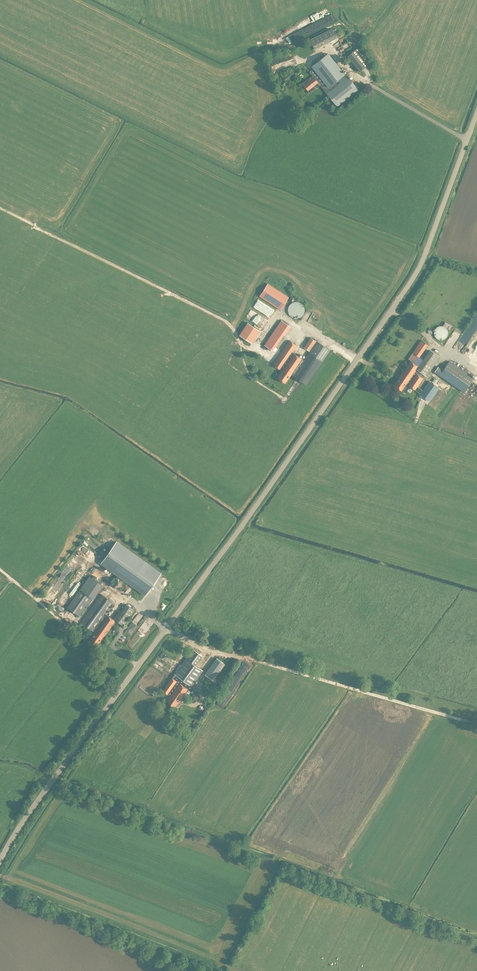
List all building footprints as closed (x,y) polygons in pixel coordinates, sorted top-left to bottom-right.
[(336,37),(331,28),(309,38),(314,48),(336,37)] [(359,70),(370,62),(358,46),(347,55),(359,70)] [(312,67),(309,70),(310,70),(313,74),(312,74),(320,84),(337,105),(358,88),(345,72),(344,73),(327,52),(311,65),(312,67)] [(272,63),(274,69),(295,63),(293,57),(272,63)] [(286,80),(294,74),(290,69),(283,75),(286,80)] [(307,78),(302,82),(309,92),(320,84),(312,74),(308,78),(307,78)] [(259,295),(280,308),(288,296),(267,282),(259,295)] [(290,314),(292,316),(295,317),(297,317),(300,316),(302,314),(303,312),(304,310),(304,307),(303,304),(301,302),(298,301),(296,300),(293,301),(290,303),(288,305),(288,308),(288,311),(290,314)] [(284,334),(290,325),(281,319),(264,344),(272,349),(283,333),(284,334)] [(251,342),(260,329),(247,321),(239,334),(251,342)] [(437,337),(439,338),(442,338),(445,337),(447,335),(448,332),(447,329),(446,327),(444,326),(442,325),(439,325),(437,326),(435,328),(434,330),(434,333),(435,335),(437,337)] [(276,376),(285,382),(291,373),(306,383),(330,349),(316,340),(310,336),(304,346),(309,350),(303,358),(292,351),(297,344),(289,339),(272,363),(281,369),(276,376)] [(421,339),(408,358),(410,359),(393,384),(401,390),(405,392),(410,385),(420,392),(417,396),(436,409),(447,393),(429,380),(422,389),(417,385),(423,377),(422,376),(424,373),(426,375),(440,355),(430,348),(418,365),(413,362),(418,355),(419,356),(427,343),(421,339)] [(473,377),(470,374),(449,360),(443,369),(438,365),(434,370),(464,391),(473,377)] [(101,561),(145,593),(160,572),(116,540),(101,561)] [(81,569),(68,585),(73,590),(86,573),(81,569)] [(67,606),(79,615),(92,596),(91,595),(100,582),(89,574),(67,606)] [(115,585),(123,582),(121,577),(113,580),(115,585)] [(119,609),(113,618),(106,613),(113,602),(101,593),(80,621),(94,631),(88,639),(97,645),(115,619),(123,624),(134,608),(126,603),(121,611),(119,609)] [(134,644),(135,642),(137,643),(139,638),(132,635),(129,642),(134,644)] [(192,648),(162,690),(169,695),(166,699),(175,706),(178,701),(181,704),(194,686),(192,684),(202,669),(195,664),(202,654),(192,648)] [(224,663),(216,657),(204,673),(213,679),(224,663)] [(220,698),(228,695),(225,688),(224,689),(225,692),(220,694),(221,697),(216,698),(218,704),(222,703),(220,698)]
